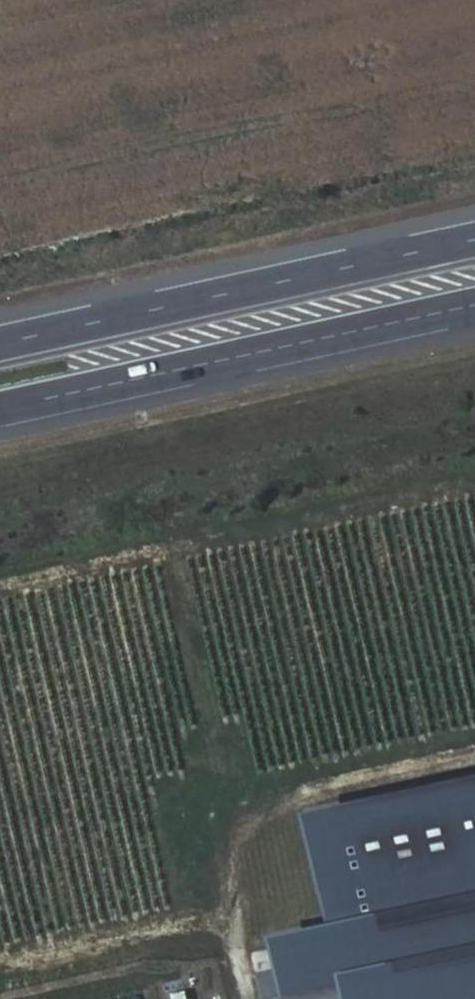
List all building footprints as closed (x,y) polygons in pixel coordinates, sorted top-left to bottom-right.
[(326,789),(349,899),(286,912),(299,976),(358,964),(365,998),(474,998),(474,758),(326,789)] [(249,952),(259,998),(261,998),(279,995),(270,948),(249,952)] [(185,988),(169,990),(171,998),(187,998),(185,988)] [(207,988),(188,990),(189,998),(208,998),(207,988)]
